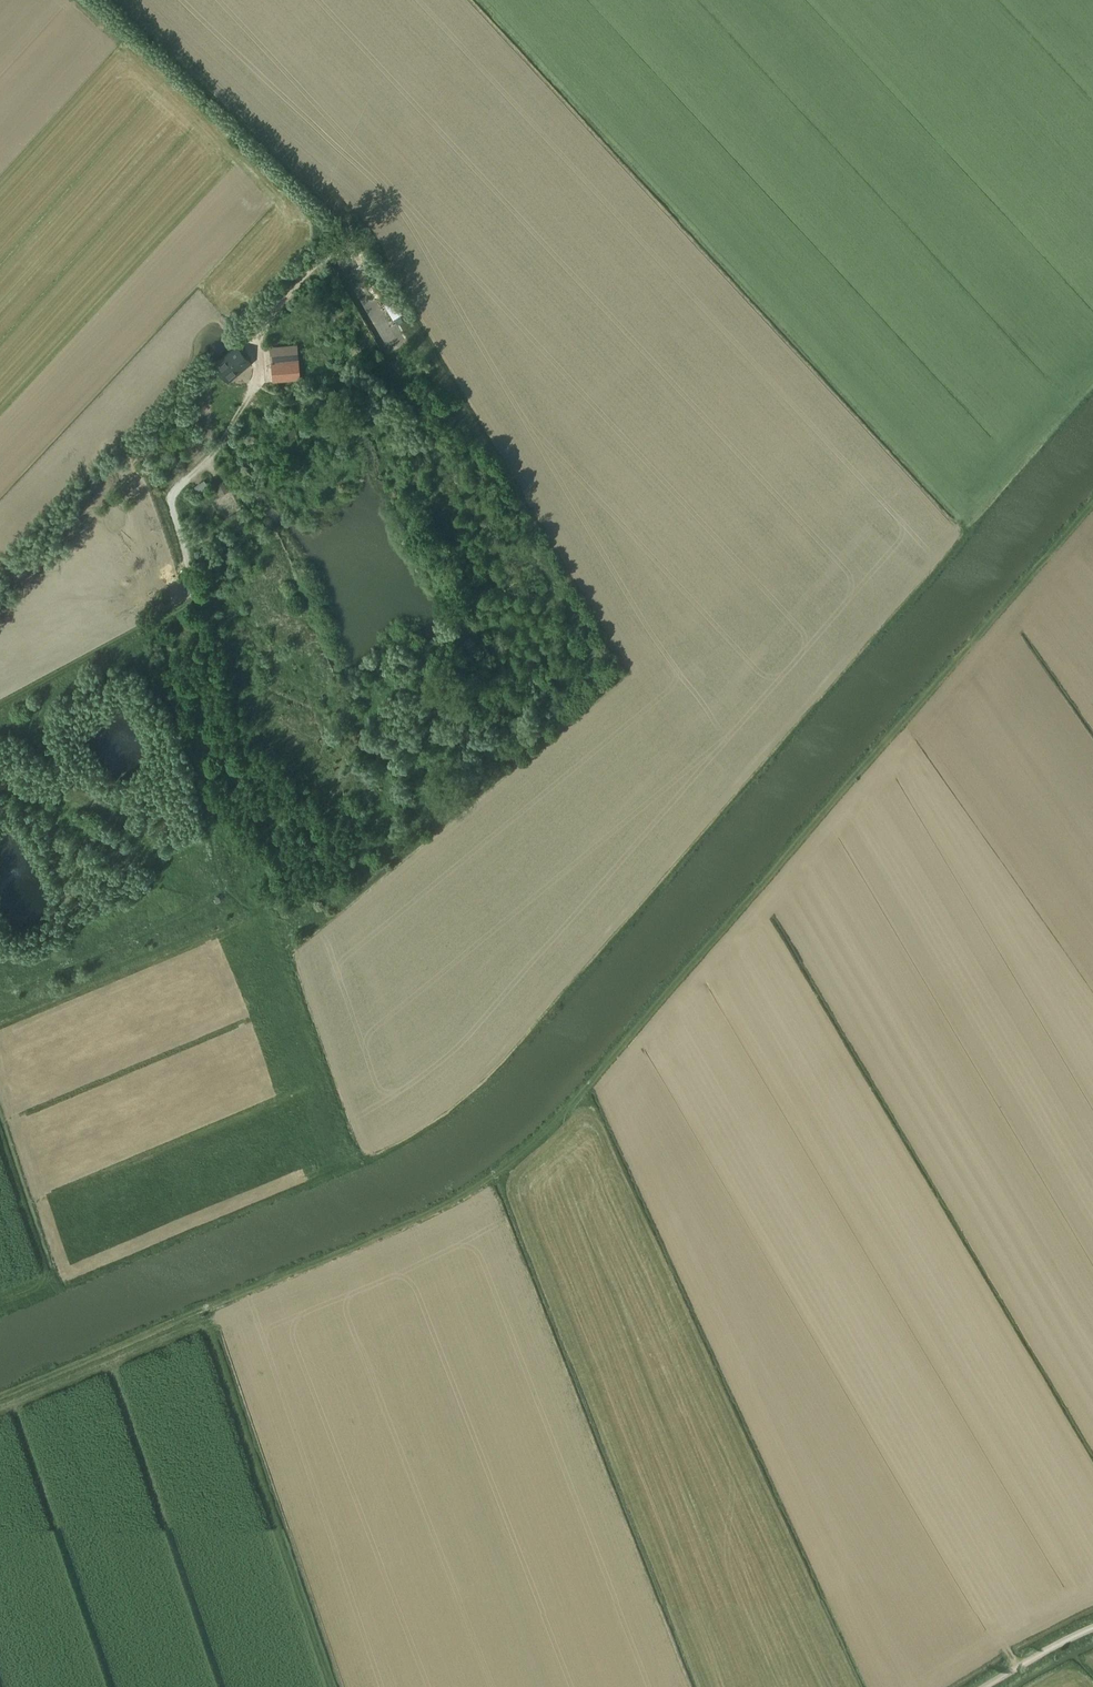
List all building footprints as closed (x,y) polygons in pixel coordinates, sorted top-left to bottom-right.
[(394,318),(401,314),(392,299),(385,303),(394,318)] [(299,360),(298,345),(270,347),(271,362),(299,360)] [(237,347),(216,365),(221,372),(224,376),(235,366),(239,371),(250,362),(237,347)] [(301,379),(299,360),(271,362),(273,381),(301,379)] [(229,491),(222,478),(213,484),(220,496),(229,491)] [(204,480),(195,486),(199,493),(208,486),(204,480)]
